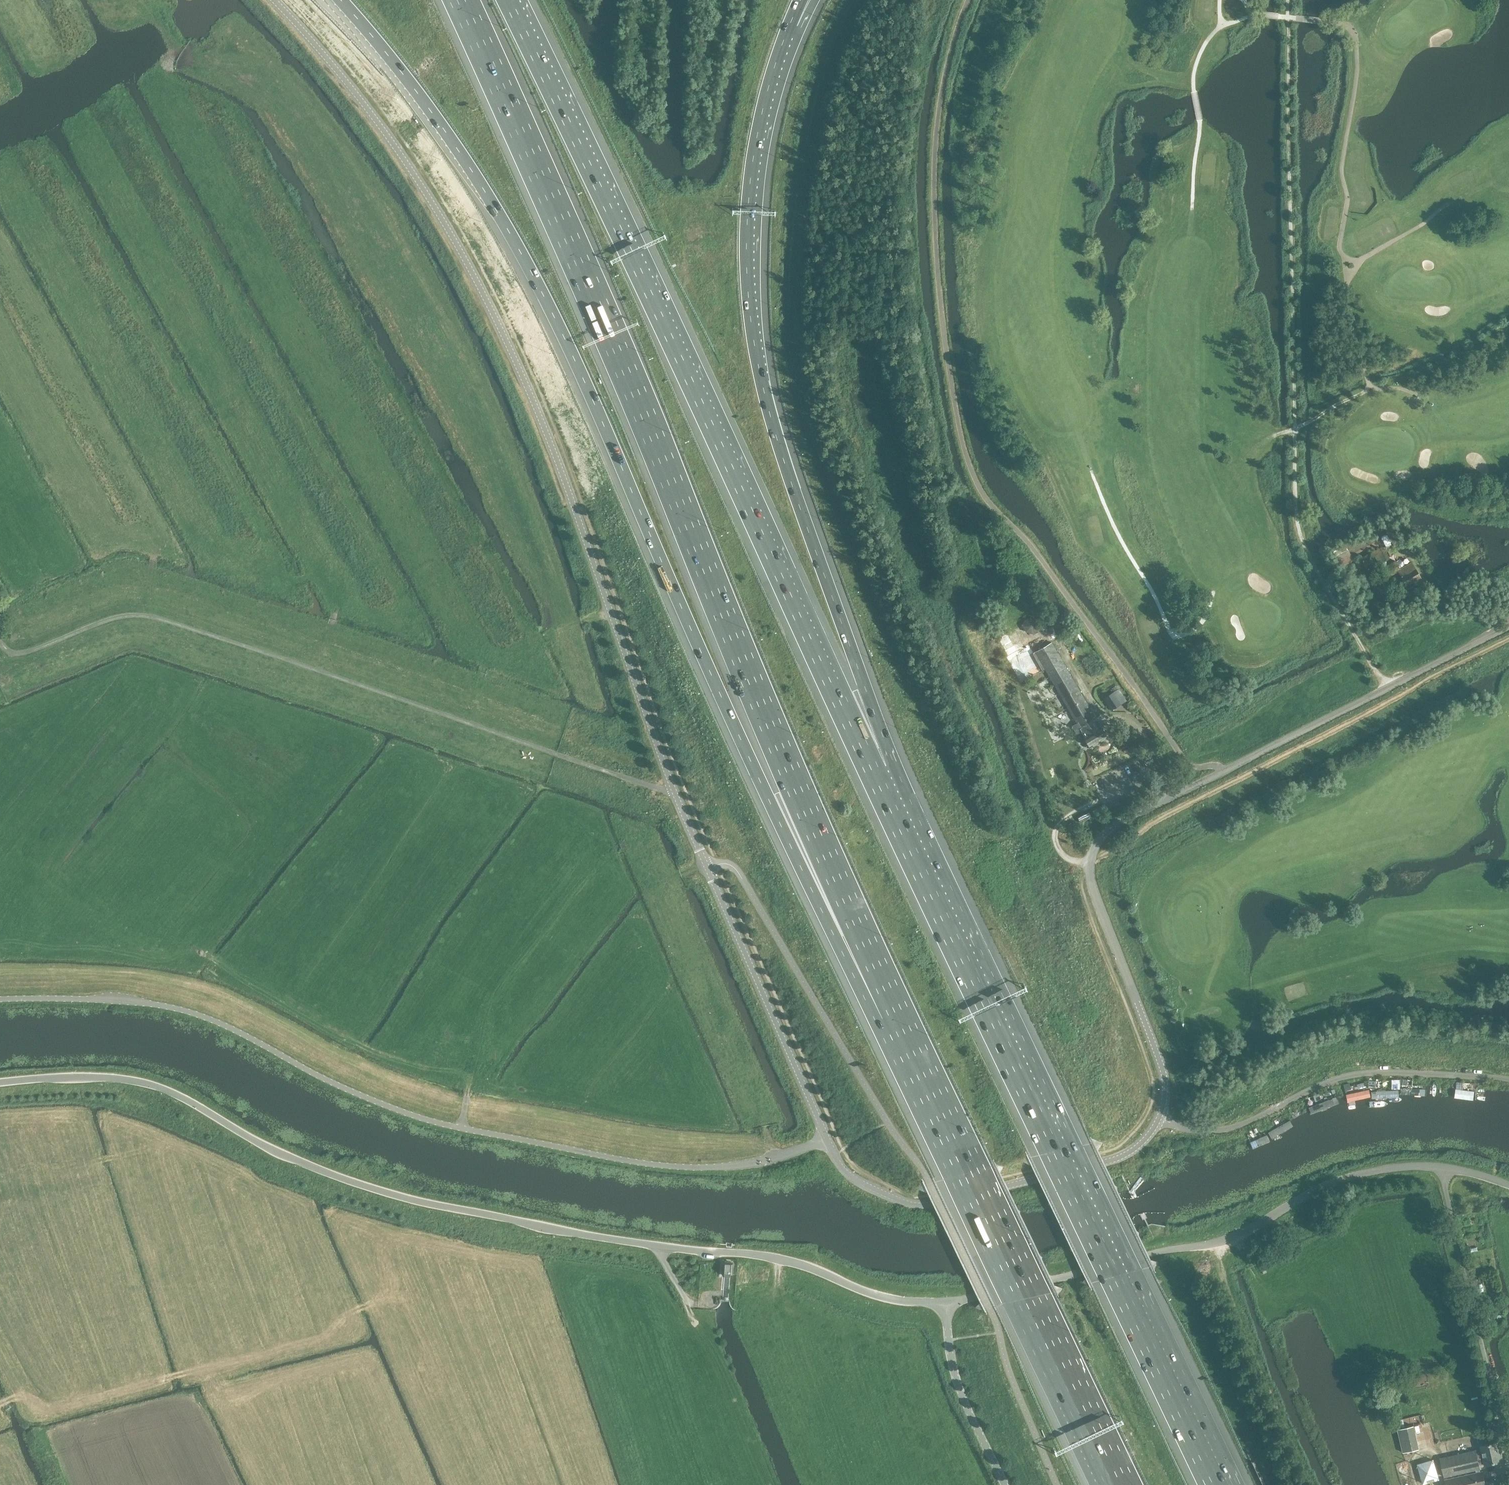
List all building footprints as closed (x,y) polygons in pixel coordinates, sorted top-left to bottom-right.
[(1383,545),(1378,535),(1385,531),(1386,532),(1399,525),(1398,523),(1399,522),(1396,517),(1382,525),(1375,529),(1374,529),(1330,552),(1335,562),(1337,561),(1341,567),(1354,560),(1371,551),(1383,545)] [(1409,541),(1400,527),(1385,536),(1392,547),(1394,545),(1396,549),(1409,541)] [(1389,558),(1383,546),(1372,553),(1377,563),(1378,564),(1389,558)] [(1420,578),(1411,562),(1397,571),(1406,585),(1420,578)] [(1394,572),(1390,565),(1385,568),(1385,569),(1389,575),(1394,572)] [(1022,621),(1028,633),(1039,628),(1033,615),(1022,621)] [(1100,725),(1051,642),(1034,652),(1028,642),(1022,645),(1023,647),(1016,650),(1007,632),(998,637),(1007,655),(1006,656),(1021,683),(1033,676),(1045,669),(1056,687),(1077,723),(1072,726),(1077,734),(1082,731),(1085,737),(1084,738),(1089,746),(1107,736),(1102,728),(1105,726),(1103,723),(1100,725)] [(1126,701),(1118,689),(1115,691),(1113,688),(1112,689),(1113,692),(1103,698),(1111,710),(1126,701)] [(1089,810),(1078,816),(1081,822),(1092,815),(1089,810)] [(1433,1090),(1406,1088),(1405,1095),(1432,1097),(1433,1090)] [(1370,1089),(1347,1095),(1349,1103),(1372,1097),(1370,1089)] [(1399,1089),(1372,1091),(1373,1099),(1399,1097),(1399,1089)] [(722,1273),(730,1274),(732,1274),(733,1264),(723,1263),(722,1273)] [(1399,1430),(1404,1454),(1419,1450),(1415,1427),(1399,1430)] [(1483,1452),(1476,1454),(1479,1465),(1485,1463),(1486,1465),(1503,1461),(1498,1442),(1481,1446),(1483,1452)] [(1479,1465),(1476,1454),(1476,1451),(1441,1459),(1445,1478),(1465,1473),(1466,1476),(1446,1481),(1447,1484),(1486,1484),(1483,1472),(1480,1472),(1480,1469),(1479,1465)] [(1418,1465),(1423,1484),(1439,1481),(1434,1461),(1418,1465)]
